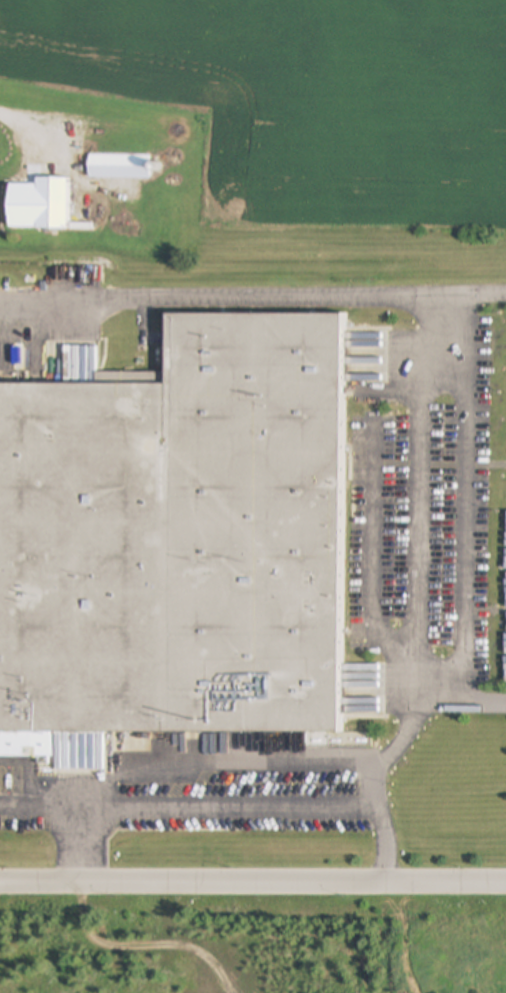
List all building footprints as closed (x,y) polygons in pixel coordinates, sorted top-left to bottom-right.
[(87,178),(150,178),(150,156),(87,156),(87,178)] [(35,230),(68,230),(68,179),(35,179),(35,230)] [(343,314),(164,314),(164,373),(94,373),(94,385),(0,384),(0,758),(31,758),(31,733),(342,734),(343,314)]
